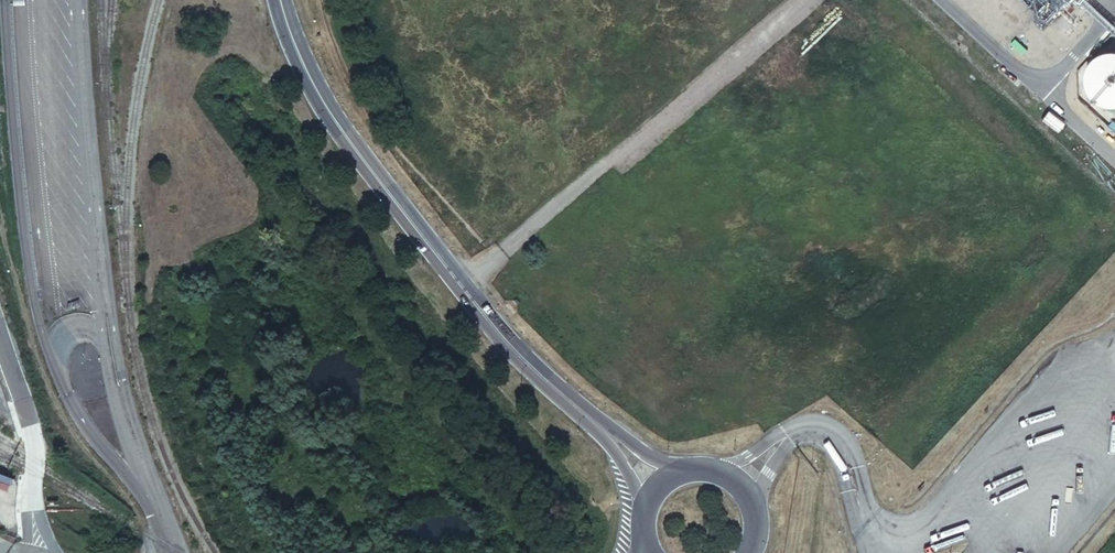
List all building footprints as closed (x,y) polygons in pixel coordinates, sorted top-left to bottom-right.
[(1027,3),(1033,6),(1043,17),(1050,21),(1052,16),(1069,0),(1024,0),(1027,3)] [(1110,57),(1105,58),(1098,62),(1092,69),(1089,78),(1089,87),(1090,91),(1094,99),(1101,105),(1110,108),(1114,108),(1114,57),(1110,57)]
